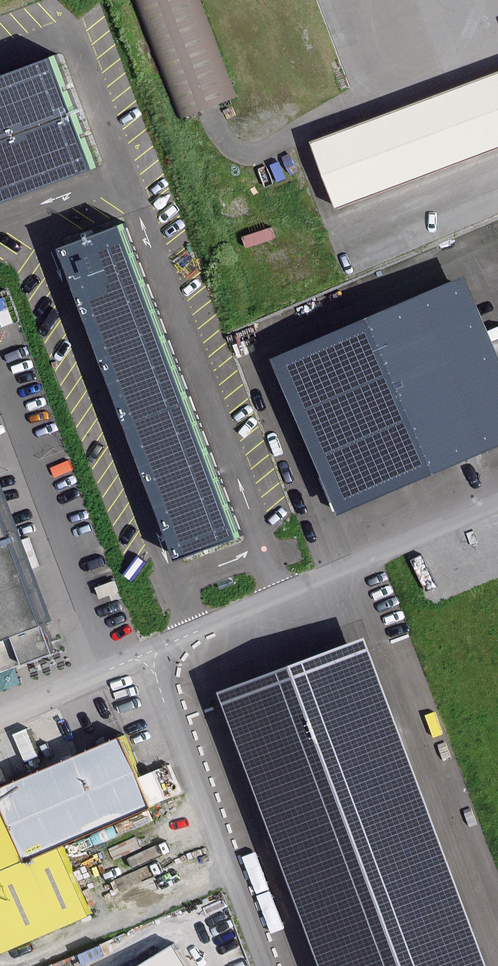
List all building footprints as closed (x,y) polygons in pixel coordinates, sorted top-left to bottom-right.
[(185,114),(233,95),(195,0),(140,0),(185,114)] [(0,83),(0,195),(90,162),(54,63),(0,83)] [(319,138),(341,201),(497,146),(497,76),(319,138)] [(122,232),(61,255),(175,552),(235,529),(122,232)] [(461,287),(278,361),(338,508),(497,443),(497,378),(461,287)] [(0,508),(0,631),(40,616),(0,508)] [(222,695),(325,965),(480,965),(358,644),(222,695)] [(125,738),(2,791),(29,854),(152,801),(125,738)] [(155,795),(180,789),(173,763),(148,769),(155,795)] [(27,858),(0,797),(0,870),(27,858)] [(62,849),(0,876),(0,942),(5,953),(92,914),(62,849)] [(170,952),(147,965),(179,965),(170,952)]
